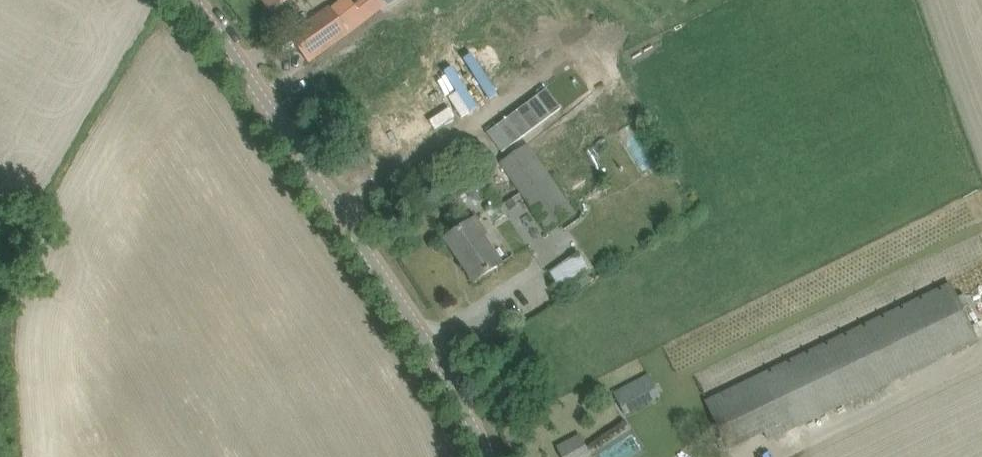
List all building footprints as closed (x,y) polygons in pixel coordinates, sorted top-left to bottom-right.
[(272,12),(287,0),(263,0),(272,12)] [(348,31),(384,5),(380,0),(359,0),(353,5),(349,0),(344,0),(331,9),(328,6),(290,35),(309,60),(348,31)] [(502,152),(561,108),(547,89),(487,133),(502,152)] [(528,146),(503,163),(549,230),(574,213),(528,146)] [(475,281),(492,270),(501,264),(482,237),(485,234),(475,218),(446,238),(475,281)] [(575,283),(563,262),(548,271),(560,292),(575,283)] [(968,322),(956,296),(950,283),(706,401),(716,423),(720,431),(729,449),(764,432),(768,441),(787,431),(951,352),(977,340),(968,322)] [(648,373),(613,392),(626,416),(661,397),(648,373)] [(588,448),(580,434),(557,446),(563,456),(580,456),(590,451),(588,448)]
